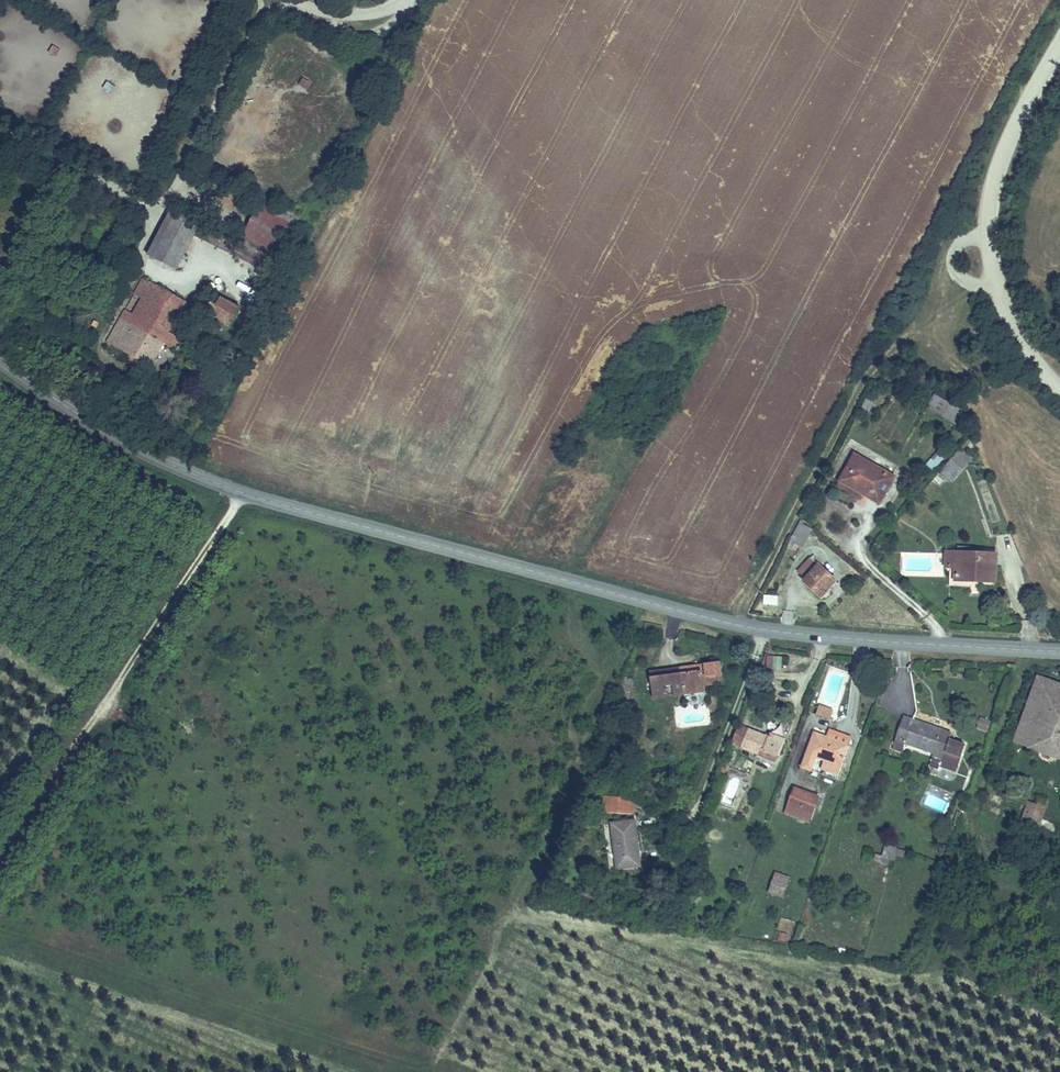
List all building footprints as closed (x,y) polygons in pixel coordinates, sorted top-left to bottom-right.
[(192,228),(271,269),(243,331),(255,336),(290,256),(279,252),(302,204),(266,187),(244,234),(174,200),(147,257),(173,269),(192,228)] [(149,281),(142,277),(134,292),(141,296),(149,281)] [(163,339),(168,330),(184,300),(149,281),(141,296),(132,312),(125,309),(119,320),(120,321),(126,324),(113,346),(149,363),(163,339)] [(205,310),(229,324),(240,305),(222,294),(219,299),(214,296),(205,310)] [(126,324),(120,321),(108,343),(113,346),(126,324)] [(183,338),(168,330),(163,339),(179,346),(183,338)] [(961,406),(934,392),(926,408),(953,422),(961,406)] [(865,398),(862,410),(869,412),(872,400),(865,398)] [(858,448),(845,467),(851,471),(847,478),(860,486),(858,489),(878,501),(897,472),(858,448)] [(960,449),(941,470),(952,480),(971,459),(960,449)] [(938,450),(925,465),(933,471),(945,456),(938,450)] [(847,478),(841,474),(837,480),(856,492),(858,489),(860,486),(847,478)] [(803,522),(795,538),(803,542),(811,525),(803,522)] [(957,552),(957,563),(956,573),(974,574),(974,578),(994,579),(995,554),(957,552)] [(822,597),(837,578),(811,557),(801,569),(807,575),(803,581),(822,597)] [(763,604),(778,604),(778,594),(763,594),(763,604)] [(783,658),(766,656),(765,668),(782,670),(783,658)] [(696,665),(682,667),(652,672),(655,693),(676,690),(724,683),(720,657),(695,660),(696,665)] [(672,664),(651,667),(652,672),(682,667),(681,662),(672,664)] [(1054,697),(1058,686),(1039,679),(1017,738),(1036,745),(1054,697)] [(1054,697),(1036,745),(1059,754),(1059,699),(1054,697)] [(827,707),(820,704),(817,711),(824,714),(827,707)] [(834,709),(827,707),(824,714),(831,717),(834,709)] [(943,727),(905,713),(894,741),(906,745),(907,740),(934,750),(933,753),(943,757),(941,762),(957,768),(967,742),(951,736),(950,738),(940,734),(943,727)] [(773,735),(739,722),(731,740),(765,753),(767,748),(784,755),(791,734),(775,728),(773,735)] [(953,731),(943,727),(940,734),(950,738),(951,736),(953,731)] [(816,732),(803,764),(813,768),(818,757),(824,759),(821,767),(836,773),(850,737),(831,729),(828,737),(816,732)] [(906,745),(894,741),(891,747),(903,752),(906,745)] [(818,797),(796,788),(789,806),(801,811),(798,817),(808,821),(818,797)] [(1029,798),(1023,816),(1044,823),(1045,820),(1040,819),(1047,799),(1037,796),(1036,801),(1029,798)] [(620,797),(604,797),(604,812),(633,812),(633,800),(620,800),(620,797)] [(801,811),(789,806),(787,812),(798,817),(801,811)] [(1044,823),(1023,816),(1017,831),(1038,839),(1044,823)] [(636,818),(609,821),(615,868),(642,865),(636,818)] [(1046,822),(1046,831),(1057,832),(1058,823),(1046,822)] [(896,848),(878,842),(874,852),(886,856),(888,852),(894,855),(896,848)] [(886,856),(874,852),(873,856),(885,861),(886,856)] [(774,870),(767,892),(783,897),(791,875),(774,870)] [(777,931),(775,939),(786,941),(787,932),(777,931)]
